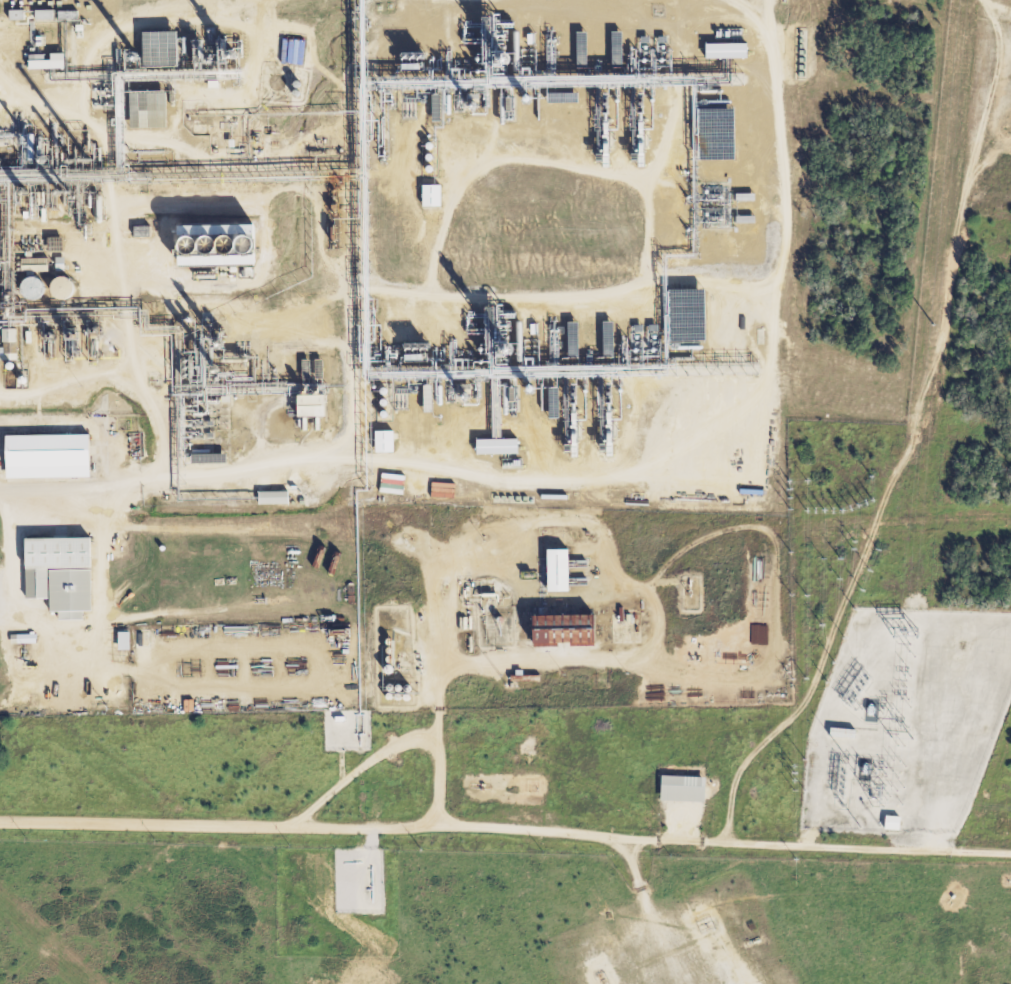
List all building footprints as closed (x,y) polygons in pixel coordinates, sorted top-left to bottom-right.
[(131,31),(131,65),(164,65),(164,31),(131,31)] [(156,128),(156,92),(118,92),(118,128),(156,128)] [(140,227),(125,227),(125,235),(140,235),(140,227)] [(195,238),(196,247),(208,246),(209,257),(231,255),(229,235),(195,238)] [(13,259),(13,271),(36,271),(36,259),(13,259)] [(285,417),(317,417),(317,395),(285,395),(285,417)] [(78,435),(0,436),(0,468),(79,467),(78,435)] [(85,571),(85,539),(14,538),(13,570),(85,571)] [(535,550),(535,592),(558,592),(558,550),(535,550)] [(651,802),(696,802),(696,777),(651,777),(651,802)]
